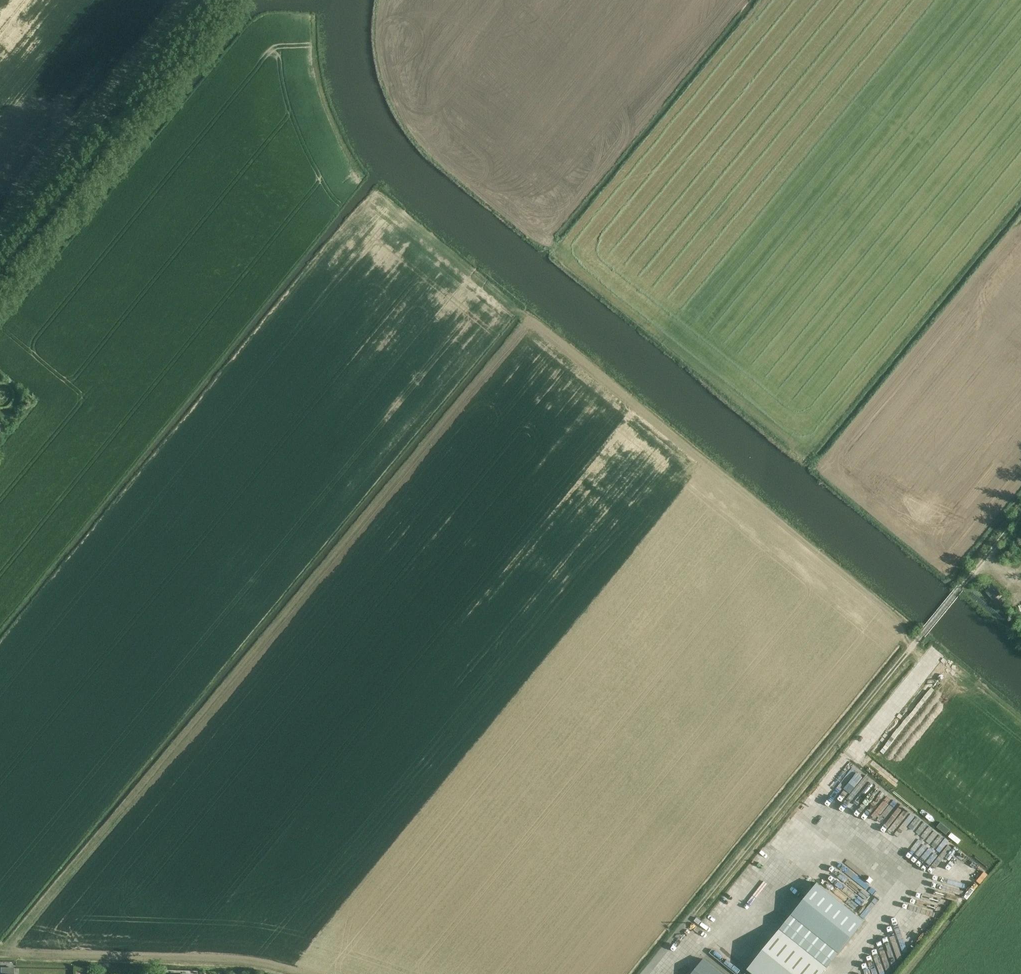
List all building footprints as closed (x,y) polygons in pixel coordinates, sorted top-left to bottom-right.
[(9,432),(10,426),(0,423),(0,432),(9,432)] [(993,585),(985,591),(992,601),(1000,594),(993,585)] [(747,970),(753,973),(822,973),(827,967),(839,953),(864,921),(841,902),(817,883),(792,915),(780,929),(747,970)] [(692,973),(723,973),(704,959),(692,973)]
